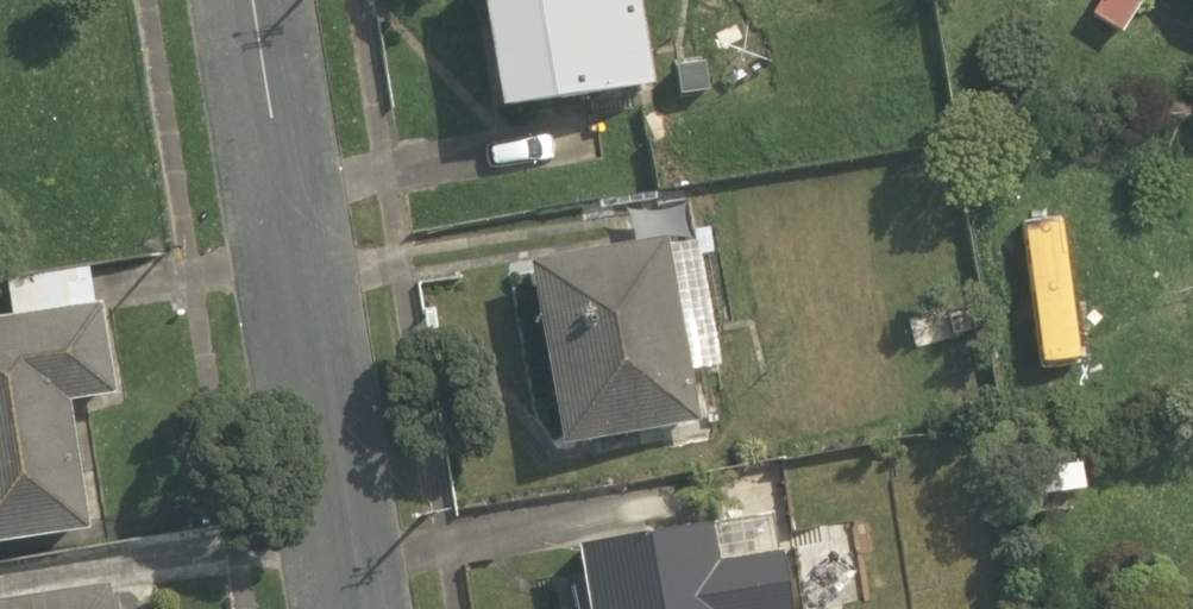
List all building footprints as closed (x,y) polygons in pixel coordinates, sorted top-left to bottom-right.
[(500,111),(653,86),(638,0),(481,0),(500,111)] [(1120,36),(1139,3),(1134,0),(1100,0),(1089,18),(1120,36)] [(670,60),(676,99),(712,93),(706,55),(670,60)] [(1032,215),(989,221),(1001,323),(1045,318),(1032,215)] [(529,265),(561,449),(699,426),(667,242),(529,265)] [(90,531),(69,404),(108,397),(86,266),(7,280),(14,325),(0,327),(0,546),(90,531)] [(583,608),(739,608),(735,585),(719,588),(709,527),(573,550),(583,608)] [(105,582),(0,601),(0,608),(110,608),(105,582)]
